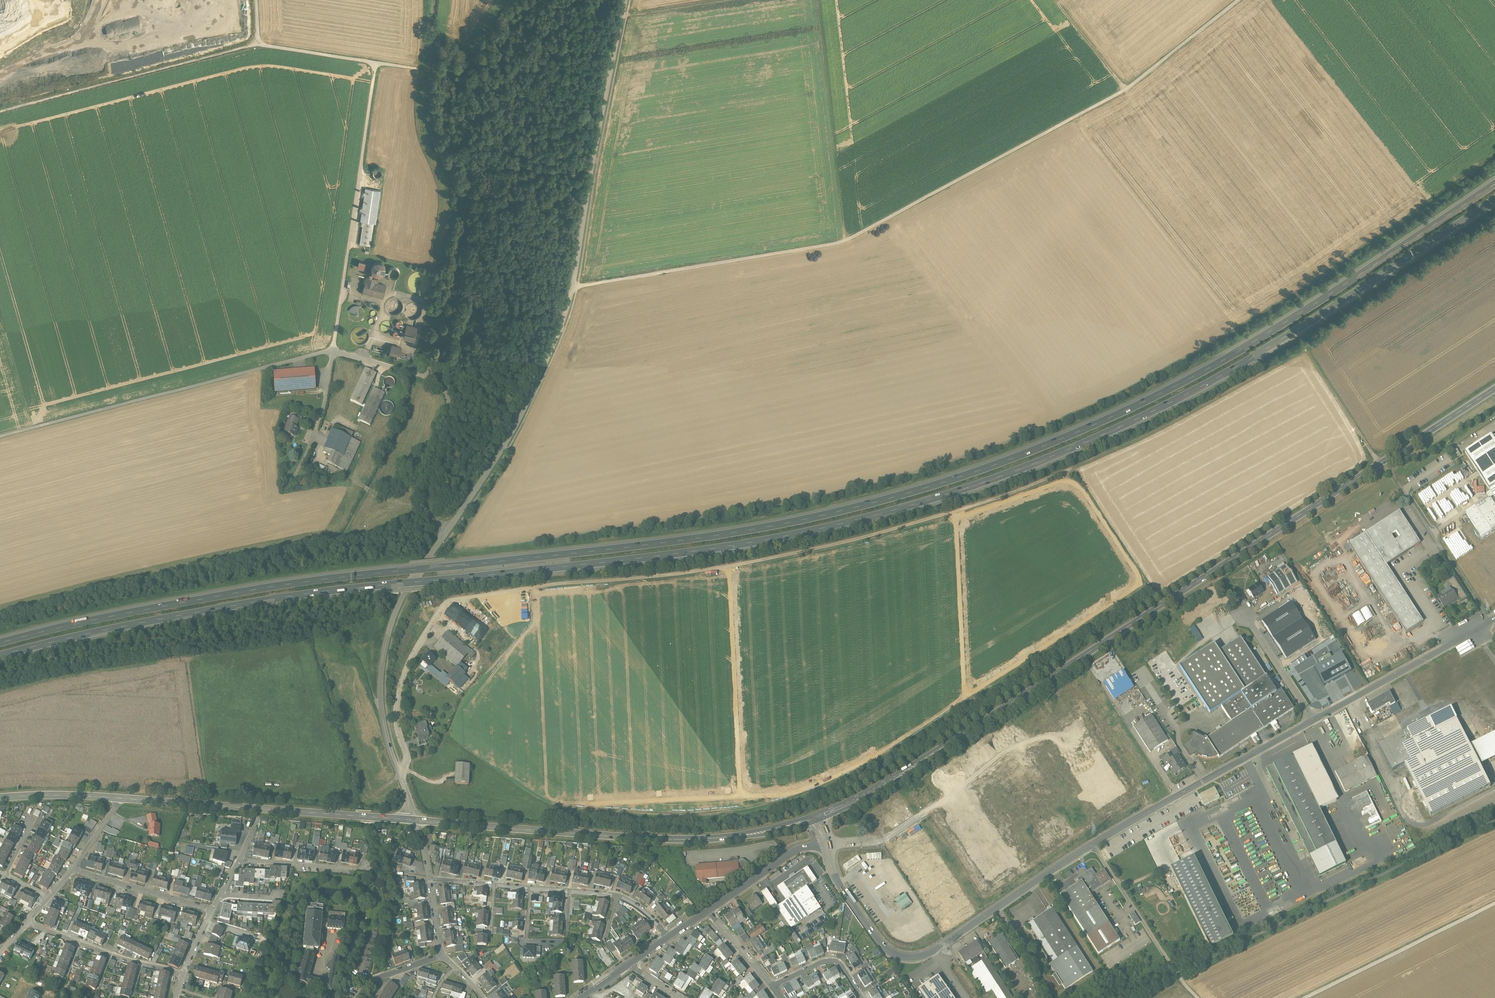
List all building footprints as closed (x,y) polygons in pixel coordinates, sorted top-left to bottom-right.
[(381,177),(382,174),(381,172),(380,170),(377,170),(375,170),(373,172),(373,174),(373,177),(375,178),(377,179),(380,178),(381,177)] [(380,191),(365,189),(360,222),(363,222),(373,224),(375,224),(380,191)] [(373,224),(363,222),(360,245),(370,246),(373,224)] [(387,263),(373,263),(373,275),(386,275),(387,263)] [(377,284),(376,284),(377,280),(367,278),(363,293),(382,298),(386,286),(377,284)] [(350,309),(349,311),(350,312),(351,311),(355,314),(354,315),(355,316),(356,317),(357,317),(358,316),(358,315),(358,314),(358,313),(357,313),(358,308),(359,308),(360,307),(356,306),(353,307),(350,309)] [(417,329),(406,326),(403,338),(414,341),(417,329)] [(401,348),(391,346),(389,356),(399,358),(397,358),(398,353),(400,353),(401,348)] [(376,373),(365,368),(350,400),(362,405),(376,373)] [(314,369),(274,371),(275,392),(316,389),(314,369)] [(394,385),(395,383),(394,380),(392,378),(389,377),(387,378),(384,380),(384,383),(385,385),(387,388),(389,388),(392,387),(394,385)] [(385,393),(373,388),(359,420),(370,425),(385,393)] [(393,412),(394,408),(393,404),(390,402),(386,401),(383,402),(380,404),(379,408),(380,412),(383,415),(387,416),(390,415),(393,412)] [(295,418),(290,416),(287,424),(289,424),(285,433),(295,436),(298,428),(294,426),(295,424),(297,425),(299,420),(299,419),(295,418)] [(353,433),(339,426),(337,432),(351,438),(353,433)] [(337,432),(333,430),(327,443),(324,448),(332,452),(330,455),(327,462),(337,467),(351,438),(337,432)] [(1492,434),(1465,452),(1489,489),(1494,486),(1494,439),(1492,434)] [(351,438),(337,467),(347,471),(360,442),(351,438)] [(1452,451),(1456,457),(1460,454),(1456,448),(1452,451)] [(1490,490),(1491,491),(1487,494),(1490,499),(1491,499),(1494,505),(1494,487),(1490,490)] [(1477,508),(1491,531),(1494,529),(1494,505),(1491,499),(1490,499),(1477,508)] [(1491,531),(1477,508),(1475,506),(1466,512),(1482,537),(1491,531)] [(1375,527),(1366,533),(1386,565),(1420,543),(1410,528),(1399,511),(1387,519),(1375,527)] [(1386,565),(1366,533),(1348,544),(1406,633),(1423,622),(1386,565)] [(1287,565),(1266,578),(1277,595),(1298,582),(1287,565)] [(1467,598),(1454,578),(1446,583),(1447,583),(1448,583),(1451,588),(1450,589),(1451,589),(1447,592),(1447,591),(1438,597),(1438,598),(1441,602),(1445,608),(1450,604),(1449,604),(1455,600),(1456,600),(1458,599),(1460,602),(1467,598)] [(1254,599),(1267,591),(1260,581),(1247,590),(1254,599)] [(1243,594),(1238,597),(1242,604),(1247,601),(1243,594)] [(1291,606),(1263,624),(1287,660),(1315,641),(1291,606)] [(1353,615),(1359,626),(1376,618),(1370,606),(1353,615)] [(1197,639),(1202,635),(1196,625),(1191,629),(1197,639)] [(471,650),(448,631),(433,648),(457,668),(460,663),(460,664),(467,654),(471,650)] [(1219,652),(1214,644),(1179,667),(1210,713),(1221,706),(1231,721),(1203,740),(1194,735),(1190,744),(1185,747),(1189,754),(1195,749),(1198,752),(1201,754),(1205,756),(1209,756),(1213,755),(1217,753),(1219,757),(1294,708),(1276,681),(1271,685),(1240,638),(1219,652)] [(1341,653),(1314,667),(1324,685),(1351,671),(1341,653)] [(428,654),(421,663),(423,664),(427,668),(428,668),(430,666),(435,660),(428,654)] [(1301,659),(1290,665),(1297,678),(1308,672),(1301,659)] [(460,664),(460,663),(457,668),(464,673),(467,669),(460,664)] [(450,682),(447,680),(449,677),(442,672),(440,675),(430,666),(428,668),(427,668),(426,670),(446,687),(450,682)] [(465,674),(464,673),(457,668),(449,677),(447,680),(450,682),(455,686),(464,675),(464,676),(465,674)] [(1123,672),(1110,681),(1111,682),(1106,685),(1107,686),(1106,686),(1114,699),(1133,687),(1123,672)] [(464,676),(464,675),(455,686),(460,690),(468,679),(464,676)] [(1302,688),(1305,695),(1311,692),(1308,685),(1302,688)] [(1389,692),(1367,704),(1372,714),(1389,704),(1390,706),(1395,704),(1394,701),(1389,692)] [(1065,711),(1073,707),(1069,698),(1061,702),(1065,711)] [(1451,707),(1430,718),(1435,728),(1457,718),(1451,707)] [(1168,741),(1151,715),(1134,727),(1150,752),(1168,741)] [(1435,728),(1430,718),(1408,729),(1410,733),(1405,735),(1403,731),(1379,743),(1392,771),(1405,764),(1415,782),(1413,783),(1416,789),(1417,788),(1425,802),(1423,803),(1426,809),(1427,808),(1431,816),(1491,786),(1480,765),(1471,746),(1457,718),(1435,728)] [(426,724),(418,726),(419,727),(417,728),(415,728),(416,732),(417,732),(417,734),(416,734),(416,735),(417,735),(418,740),(423,738),(424,740),(429,738),(427,733),(425,729),(427,729),(426,724)] [(1480,765),(1494,757),(1494,734),(1471,746),(1480,765)] [(423,738),(418,740),(417,740),(419,747),(426,745),(424,740),(423,738)] [(1312,745),(1292,755),(1318,809),(1339,799),(1312,745)] [(1178,755),(1172,759),(1169,755),(1167,756),(1167,755),(1166,756),(1165,757),(1163,758),(1162,759),(1165,763),(1166,765),(1166,766),(1169,764),(1171,767),(1170,768),(1170,769),(1171,770),(1174,774),(1175,774),(1178,772),(1179,771),(1182,769),(1183,769),(1182,767),(1185,766),(1184,764),(1183,763),(1181,760),(1181,759),(1180,759),(1180,757),(1179,756),(1178,755)] [(1318,809),(1292,755),(1273,765),(1316,853),(1335,843),(1318,809)] [(1367,756),(1335,772),(1345,792),(1377,776),(1367,756)] [(1057,769),(1070,763),(1068,761),(1056,766),(1057,769)] [(469,765),(455,764),(455,774),(455,783),(468,784),(469,765)] [(1316,853),(1273,765),(1266,768),(1309,856),(1316,853)] [(986,793),(991,789),(988,784),(983,788),(986,793)] [(1214,787),(1199,795),(1204,806),(1220,798),(1214,787)] [(46,805),(42,810),(48,814),(51,808),(46,805)] [(20,820),(23,813),(20,811),(19,813),(17,812),(14,817),(20,820)] [(147,816),(149,822),(156,821),(155,814),(147,816)] [(45,824),(43,823),(39,830),(47,834),(50,826),(45,824)] [(160,825),(150,824),(149,836),(159,836),(160,825)] [(112,829),(106,826),(103,831),(110,834),(113,835),(116,836),(119,832),(113,829),(112,829)] [(22,831),(14,827),(10,834),(18,838),(22,831)] [(82,832),(74,828),(71,836),(79,839),(82,832)] [(231,831),(226,831),(224,828),(219,833),(222,837),(221,844),(222,844),(227,845),(235,846),(236,841),(235,841),(236,832),(231,831)] [(47,834),(39,830),(35,837),(43,841),(45,838),(47,839),(48,838),(49,836),(49,835),(47,834)] [(18,838),(10,834),(6,841),(13,845),(14,846),(18,838)] [(79,839),(71,836),(68,834),(64,842),(67,843),(73,846),(75,847),(79,839)] [(43,841),(35,837),(32,845),(39,848),(43,850),(47,843),(43,841)] [(1,838),(0,840),(0,844),(3,845),(2,849),(9,853),(13,845),(6,841),(1,838)] [(59,839),(57,838),(52,845),(57,848),(61,840),(59,839)] [(67,843),(65,842),(61,840),(57,848),(61,850),(69,854),(73,846),(67,843)] [(258,843),(258,846),(255,846),(253,855),(261,857),(263,844),(258,843)] [(1316,853),(1309,856),(1319,876),(1345,863),(1335,843),(1316,853)] [(268,845),(263,844),(261,857),(268,858),(270,849),(267,848),(268,845)] [(39,848),(32,845),(28,852),(34,855),(36,856),(39,848)] [(192,855),(194,848),(187,846),(185,853),(192,855)] [(293,847),(285,846),(284,849),(283,859),(290,860),(293,847)] [(302,847),(300,846),(299,849),(297,859),(305,860),(307,848),(302,847)] [(69,854),(61,850),(57,848),(53,855),(57,857),(64,860),(65,861),(69,854)] [(284,849),(277,848),(275,857),(283,859),(284,849)] [(315,849),(307,848),(305,860),(312,862),(315,849)] [(329,849),(322,848),(322,851),(321,851),(319,861),(327,862),(329,849)] [(438,849),(430,848),(429,852),(432,853),(431,858),(433,858),(432,863),(437,864),(438,859),(437,858),(438,854),(437,853),(438,849)] [(2,849),(0,852),(0,857),(6,860),(9,853),(2,849)] [(337,851),(329,849),(327,862),(335,863),(337,851)] [(222,852),(216,850),(213,861),(222,863),(225,864),(226,861),(228,853),(222,851),(222,852)] [(402,852),(398,851),(396,860),(395,863),(402,866),(405,857),(406,851),(402,850),(402,852)] [(28,852),(26,851),(22,859),(30,863),(34,855),(28,852)] [(351,854),(343,853),(341,863),(349,864),(351,854)] [(129,868),(133,869),(133,867),(138,868),(138,867),(136,866),(139,855),(133,854),(133,855),(129,868)] [(181,854),(179,860),(190,863),(192,856),(181,854)] [(358,856),(351,854),(349,864),(356,865),(358,856)] [(57,857),(56,856),(53,855),(49,862),(52,864),(60,868),(64,860),(57,857)] [(90,855),(86,867),(94,869),(96,860),(92,858),(93,856),(90,855)] [(409,858),(405,857),(402,866),(409,868),(413,856),(410,855),(409,858)] [(533,857),(529,856),(526,869),(530,870),(531,867),(533,867),(535,859),(532,859),(533,857)] [(99,861),(96,860),(94,869),(101,871),(105,859),(100,857),(99,861)] [(1207,885),(1194,857),(1171,869),(1209,948),(1233,936),(1215,899),(1207,885)] [(30,863),(22,859),(18,866),(26,870),(30,863)] [(740,860),(738,861),(740,873),(747,867),(750,864),(743,859),(740,860)] [(446,864),(443,863),(441,872),(449,874),(451,861),(447,860),(446,864)] [(118,866),(114,864),(114,861),(112,861),(108,873),(116,875),(118,866)] [(456,862),(451,861),(449,874),(456,876),(458,866),(455,866),(456,862)] [(738,861),(696,866),(697,880),(736,876),(740,875),(740,873),(738,861)] [(60,868),(52,864),(48,872),(54,875),(56,876),(60,868)] [(123,867),(118,866),(116,875),(123,877),(126,867),(126,865),(123,864),(123,867)] [(221,866),(218,865),(216,872),(223,874),(224,867),(221,866)] [(472,866),(465,865),(463,874),(470,876),(472,866)] [(512,865),(511,868),(508,867),(506,877),(513,879),(516,866),(512,865)] [(26,870),(18,866),(14,874),(22,878),(26,870)] [(480,868),(472,866),(470,876),(477,877),(480,868)] [(494,868),(486,866),(484,876),(492,877),(494,868)] [(521,867),(516,866),(513,879),(521,880),(523,871),(520,870),(521,867)] [(538,867),(535,866),(534,868),(533,867),(531,867),(530,870),(528,879),(535,881),(538,868),(538,867)] [(138,868),(133,867),(133,869),(130,879),(137,881),(140,872),(141,869),(138,868)] [(396,869),(389,867),(388,870),(391,871),(390,874),(396,875),(396,872),(395,872),(396,869)] [(501,870),(494,868),(492,877),(499,879),(501,870)] [(543,869),(538,868),(535,881),(543,883),(545,873),(542,872),(543,869)] [(560,870),(553,868),(550,881),(557,883),(560,870)] [(777,907),(778,909),(791,928),(821,908),(807,887),(813,883),(804,869),(783,883),(792,897),(778,906),(777,907)] [(145,873),(140,872),(137,881),(145,883),(148,871),(145,870),(145,873)] [(565,871),(560,870),(557,883),(565,884),(567,875),(564,874),(565,871)] [(1060,895),(1098,954),(1120,940),(1089,893),(1109,880),(1104,871),(1095,876),(1091,870),(1082,876),(1085,879),(1082,881),(1060,895)] [(48,872),(46,871),(42,878),(50,882),(54,875),(48,872)] [(163,875),(155,873),(152,885),(159,887),(162,878),(163,875)] [(581,875),(574,873),(572,883),(579,884),(581,875)] [(635,882),(635,883),(639,885),(643,878),(644,876),(639,873),(637,878),(635,882)] [(589,876),(581,875),(579,884),(587,886),(589,876)] [(603,876),(596,875),(594,884),(601,886),(603,876)] [(166,879),(162,878),(159,887),(167,889),(170,877),(167,876),(166,879)] [(196,882),(192,896),(195,898),(198,888),(199,885),(199,883),(200,877),(198,876),(196,882)] [(611,878),(603,876),(601,886),(609,887),(611,878)] [(623,880),(620,879),(616,888),(623,891),(628,879),(624,877),(623,880)] [(50,882),(42,878),(38,886),(46,890),(50,882)] [(184,884),(179,883),(180,880),(177,879),(173,891),(181,893),(184,884)] [(635,882),(628,879),(623,891),(630,893),(635,883),(635,882)] [(3,880),(0,887),(0,889),(6,892),(10,884),(3,880)] [(83,882),(76,880),(73,889),(81,891),(83,882)] [(1207,885),(1215,899),(1221,896),(1214,881),(1207,885)] [(91,884),(83,882),(81,891),(80,894),(84,895),(85,892),(88,893),(91,884)] [(188,885),(184,884),(181,893),(188,895),(191,886),(192,883),(189,882),(188,885)] [(17,887),(10,884),(6,892),(12,896),(17,887)] [(201,889),(198,888),(195,898),(203,900),(205,890),(207,886),(202,884),(201,889)] [(423,884),(413,886),(414,888),(410,889),(411,893),(414,893),(424,892),(423,884)] [(104,889),(97,887),(93,899),(96,900),(97,897),(101,898),(104,889)] [(448,888),(438,889),(440,897),(449,896),(453,895),(452,891),(449,891),(448,888)] [(111,891),(104,889),(101,898),(106,900),(105,903),(108,903),(111,891)] [(487,890),(477,889),(477,897),(486,897),(487,890)] [(648,894),(642,889),(636,897),(642,901),(648,894)] [(777,907),(778,906),(767,889),(762,892),(775,911),(778,909),(777,907)] [(29,893),(22,890),(18,898),(25,902),(29,893)] [(213,892),(205,890),(203,900),(210,902),(213,892)] [(523,892),(511,891),(510,894),(508,894),(508,900),(513,900),(522,901),(523,892)] [(424,892),(414,893),(415,898),(415,901),(417,900),(425,899),(424,892)] [(36,896),(29,893),(25,902),(32,905),(36,896)] [(563,895),(555,895),(555,894),(548,893),(548,897),(550,897),(550,903),(553,903),(562,904),(563,895)] [(903,910),(913,903),(907,893),(896,899),(903,910)] [(125,896),(117,894),(115,904),(118,905),(117,908),(121,909),(122,906),(125,896)] [(654,898),(648,894),(642,901),(649,906),(654,898)] [(132,899),(125,896),(122,906),(121,909),(126,910),(127,907),(129,908),(130,907),(132,899)] [(449,896),(440,897),(441,905),(448,904),(454,903),(453,900),(450,900),(449,896)] [(756,896),(746,903),(752,912),(753,912),(752,910),(761,904),(762,905),(763,905),(756,896)] [(609,902),(600,899),(598,908),(606,910),(609,902)] [(522,901),(513,900),(512,908),(521,909),(522,901)] [(60,904),(54,901),(51,909),(59,913),(62,914),(64,910),(61,908),(62,905),(60,904)] [(148,903),(140,901),(138,910),(141,911),(140,914),(144,915),(145,912),(148,903)] [(272,906),(269,906),(268,918),(273,918),(273,915),(276,915),(281,902),(273,902),(272,906)] [(155,905),(148,903),(145,912),(144,915),(149,917),(150,914),(153,915),(155,905)] [(233,906),(224,903),(221,912),(220,912),(218,917),(230,920),(231,916),(233,916),(233,915),(237,916),(237,912),(238,906),(233,906)] [(562,904),(553,903),(553,909),(549,908),(549,911),(554,912),(562,912),(562,904)] [(667,909),(663,903),(655,910),(660,916),(667,909)] [(306,951),(297,981),(331,990),(334,978),(339,957),(334,956),(332,962),(331,961),(328,963),(327,967),(329,970),(331,970),(329,977),(328,982),(308,977),(315,954),(317,954),(317,949),(319,949),(320,942),(322,942),(323,937),(320,936),(321,928),(327,928),(328,928),(344,930),(345,914),(329,912),(328,919),(322,918),(323,905),(308,904),(303,948),(306,948),(306,951)] [(169,907),(162,905),(158,918),(166,920),(167,917),(169,907)] [(419,907),(416,907),(417,910),(414,910),(414,915),(427,913),(426,906),(419,907)] [(79,907),(73,919),(76,921),(82,909),(79,907)] [(177,910),(169,907),(167,917),(171,918),(170,921),(173,922),(177,910)] [(138,910),(134,908),(131,918),(136,919),(137,913),(140,914),(141,911),(138,910)] [(606,910),(598,908),(596,916),(604,918),(606,910)] [(1077,946),(1052,908),(1028,924),(1052,962),(1077,946)] [(59,913),(51,909),(48,917),(56,920),(59,913)] [(449,910),(442,911),(443,918),(453,917),(452,912),(452,909),(449,910)] [(672,915),(667,909),(660,916),(665,922),(672,915)] [(744,917),(738,909),(731,913),(739,924),(745,919),(744,917)] [(191,912),(183,910),(181,919),(184,920),(183,923),(187,924),(188,921),(191,912)] [(488,911),(479,911),(478,918),(488,919),(488,911)] [(198,914),(191,912),(188,921),(193,923),(192,925),(195,926),(196,923),(198,914)] [(618,912),(616,914),(618,917),(619,919),(622,922),(623,924),(626,922),(622,917),(618,912)] [(1140,922),(1134,912),(1129,915),(1135,925),(1140,922)] [(6,913),(2,921),(0,920),(0,925),(7,929),(10,924),(9,924),(13,917),(6,913)] [(427,913),(414,915),(415,920),(418,919),(419,922),(428,921),(427,913)] [(739,924),(731,913),(725,918),(732,928),(732,929),(734,932),(736,931),(741,928),(739,924)] [(746,915),(744,917),(745,919),(752,930),(755,928),(746,915)] [(56,920),(48,917),(45,924),(53,928),(56,920)] [(453,917),(443,918),(444,926),(451,925),(454,925),(453,922),(453,917)] [(488,919),(478,918),(477,926),(485,926),(487,927),(488,919)] [(555,918),(554,918),(554,921),(551,921),(550,926),(562,927),(563,919),(555,918)] [(604,925),(593,921),(590,929),(594,930),(602,933),(604,925)] [(82,926),(75,923),(71,931),(78,934),(82,926)] [(523,923),(513,923),(512,930),(522,931),(523,923)] [(646,923),(639,928),(644,935),(651,930),(646,923)] [(90,930),(82,926),(78,934),(86,938),(90,930)] [(191,927),(187,926),(184,937),(191,940),(193,933),(189,932),(191,927)] [(224,930),(216,926),(210,938),(215,940),(217,937),(219,938),(224,930)] [(562,927),(550,926),(550,932),(553,932),(553,935),(562,936),(562,927)] [(762,926),(750,934),(754,939),(750,942),(754,948),(761,944),(756,938),(765,932),(762,926)] [(429,927),(420,928),(420,931),(417,932),(417,936),(430,934),(429,927)] [(644,935),(639,928),(632,933),(637,940),(644,935)] [(736,931),(740,938),(746,934),(741,928),(736,931)] [(98,934),(90,930),(86,938),(94,942),(98,934)] [(602,933),(594,930),(591,938),(600,941),(602,933)] [(103,933),(99,931),(98,934),(94,942),(102,945),(105,937),(104,937),(106,932),(103,931),(103,933)] [(378,932),(373,931),(371,942),(370,942),(366,955),(374,957),(377,944),(376,944),(378,932)] [(454,931),(445,932),(446,939),(456,938),(455,933),(455,931),(454,931)] [(701,935),(694,931),(690,937),(700,943),(703,938),(700,936),(701,935)] [(430,934),(417,936),(418,941),(421,940),(422,943),(431,942),(430,934)] [(482,935),(478,934),(477,944),(486,945),(487,935),(482,935)] [(746,934),(740,938),(744,943),(749,939),(746,934)] [(1019,959),(1003,934),(989,943),(1005,968),(1019,959)] [(123,937),(121,937),(117,945),(125,949),(129,941),(123,937)] [(456,938),(446,939),(447,947),(454,946),(462,945),(461,937),(456,938)] [(634,945),(628,937),(626,939),(624,937),(620,940),(627,950),(634,945)] [(700,943),(690,937),(687,943),(689,944),(696,949),(700,943)] [(245,940),(240,938),(236,947),(239,948),(245,951),(245,950),(249,951),(252,942),(248,941),(249,940),(246,939),(245,940)] [(627,950),(620,940),(610,947),(614,951),(616,949),(620,955),(627,950)] [(687,943),(682,940),(678,946),(685,950),(689,944),(687,943)] [(137,944),(129,941),(125,949),(133,952),(137,944)] [(188,945),(179,941),(176,949),(184,952),(188,945)] [(215,943),(209,941),(206,944),(214,946),(214,947),(219,948),(223,949),(224,946),(215,943)] [(983,952),(976,941),(958,953),(965,964),(983,952)] [(34,951),(18,943),(14,951),(30,959),(34,951)] [(144,948),(137,944),(133,952),(140,956),(144,948)] [(214,946),(206,944),(205,949),(204,949),(203,952),(204,952),(204,955),(214,957),(216,958),(219,948),(214,947),(214,946)] [(729,950),(724,944),(720,948),(718,949),(722,955),(729,950)] [(761,944),(754,948),(758,954),(765,950),(761,944)] [(838,945),(831,944),(831,946),(830,952),(837,953),(838,945)] [(75,948),(66,945),(64,951),(72,954),(75,948)] [(462,945),(454,946),(455,953),(469,951),(468,949),(463,949),(462,945)] [(528,947),(524,947),(523,957),(534,958),(534,955),(534,946),(528,946),(528,947)] [(685,950),(678,946),(675,952),(677,953),(681,956),(685,950)] [(720,948),(718,946),(709,953),(711,955),(716,951),(718,949),(720,948)] [(821,946),(814,950),(818,957),(824,954),(822,949),(821,946)] [(852,952),(853,954),(854,954),(858,952),(855,947),(853,946),(849,951),(852,952)] [(1052,962),(1049,964),(1065,989),(1093,971),(1077,946),(1052,962)] [(152,951),(144,948),(140,956),(148,960),(152,951)] [(184,952),(176,949),(173,956),(181,960),(184,952)] [(675,952),(670,949),(666,955),(673,959),(677,953),(675,952)] [(722,955),(720,957),(725,962),(727,960),(733,955),(729,950),(722,955)] [(814,950),(808,952),(809,954),(812,960),(818,957),(814,950)] [(72,954),(64,951),(61,957),(70,960),(72,954)] [(407,951),(400,953),(403,962),(410,960),(407,951)] [(965,964),(982,990),(990,985),(998,997),(1013,997),(983,952),(965,964)] [(400,953),(392,956),(396,965),(403,962),(400,953)] [(466,953),(461,954),(457,957),(462,962),(468,958),(466,955),(466,953)] [(853,954),(847,958),(851,964),(858,960),(854,954),(853,954)] [(673,959),(666,955),(662,961),(664,962),(669,965),(673,959)] [(713,960),(707,955),(703,961),(710,965),(713,960)] [(802,955),(796,958),(799,965),(806,962),(803,957),(802,955)] [(106,960),(97,956),(95,962),(104,966),(106,960)] [(181,960),(173,956),(169,964),(178,968),(181,960)] [(70,960),(61,957),(59,963),(68,966),(70,960)] [(472,958),(463,964),(466,968),(468,967),(469,969),(477,964),(472,958),(473,958),(472,958)] [(662,961),(658,958),(654,964),(661,968),(664,962),(662,961)] [(796,958),(790,961),(790,962),(793,968),(799,965),(796,958)] [(737,959),(731,964),(736,970),(742,965),(737,959)] [(858,960),(851,964),(855,970),(860,967),(862,966),(858,960)] [(490,961),(484,966),(487,970),(489,968),(493,965),(490,961)] [(710,965),(703,961),(699,967),(705,971),(706,971),(710,965)] [(104,966),(95,962),(93,968),(102,972),(104,966)] [(582,962),(573,962),(574,973),(583,972),(582,962)] [(68,966),(59,963),(57,969),(66,972),(68,966)] [(784,963),(778,967),(781,974),(787,971),(784,964),(784,963)] [(31,970),(17,964),(16,966),(29,972),(31,970)] [(481,970),(477,964),(469,969),(472,972),(470,973),(473,977),(482,970),(481,970)] [(493,965),(489,968),(491,970),(493,973),(498,969),(494,964),(493,965)] [(661,968),(654,964),(650,970),(653,972),(657,974),(658,973),(661,968)] [(699,967),(694,964),(690,970),(697,974),(701,977),(705,971),(699,967)] [(137,967),(128,965),(127,971),(136,973),(137,967)] [(746,970),(742,965),(736,970),(741,975),(746,970)] [(201,969),(195,967),(192,976),(199,978),(201,969)] [(778,967),(771,970),(772,972),(775,977),(781,974),(778,967)] [(102,972),(93,968),(91,974),(100,977),(102,972)] [(836,968),(830,972),(834,978),(840,975),(839,973),(836,968)] [(66,972),(57,969),(54,975),(63,978),(66,972)] [(207,971),(201,969),(199,978),(205,980),(207,971)] [(863,972),(858,976),(862,982),(871,976),(868,969),(863,972)] [(429,973),(420,970),(418,977),(427,979),(429,973)] [(491,970),(478,980),(481,984),(483,983),(484,986),(492,980),(490,978),(494,974),(493,973),(491,970)] [(697,974),(690,970),(687,976),(689,978),(693,980),(697,974)] [(136,973),(127,971),(125,977),(134,979),(136,973)] [(213,973),(207,971),(205,980),(211,982),(213,973)] [(170,974),(161,972),(159,978),(168,980),(170,974)] [(219,975),(213,973),(211,982),(217,984),(218,981),(222,983),(224,973),(220,972),(219,975)] [(583,972),(574,973),(574,983),(584,982),(583,972)] [(671,981),(674,975),(668,972),(665,978),(671,981)] [(830,972),(824,975),(828,982),(834,978),(830,972)] [(439,975),(429,973),(427,979),(426,984),(436,987),(439,975)] [(687,976),(682,973),(678,979),(685,984),(689,978),(687,976)] [(100,977),(91,974),(89,980),(97,983),(100,977)] [(237,975),(230,974),(228,983),(234,984),(237,975)] [(816,974),(810,978),(814,984),(820,980),(816,974)] [(78,983),(80,977),(74,975),(72,981),(78,983)] [(243,977),(237,975),(234,984),(240,986),(243,977)] [(745,980),(742,982),(743,983),(742,984),(746,988),(749,986),(755,981),(751,975),(745,980)] [(938,975),(918,989),(924,997),(954,997),(938,975)] [(564,976),(554,976),(555,988),(564,987),(564,976)] [(871,976),(862,982),(865,988),(871,984),(872,983),(871,982),(874,980),(871,976)] [(134,979),(125,977),(124,983),(133,985),(134,979)] [(408,980),(403,977),(399,984),(403,987),(408,980)] [(504,977),(499,981),(502,986),(505,984),(508,981),(504,977)] [(745,980),(743,977),(738,982),(735,984),(737,986),(742,982),(745,980)] [(168,980),(159,978),(158,984),(167,986),(168,980)] [(810,978),(804,981),(806,985),(808,988),(814,984),(810,978)] [(685,984),(678,979),(674,985),(681,990),(683,987),(685,984)] [(97,983),(89,980),(86,986),(95,989),(97,983)] [(492,980),(484,986),(486,988),(485,989),(488,993),(497,986),(496,986),(492,980)] [(729,986),(719,980),(715,986),(722,990),(725,992),(729,986)] [(755,981),(749,986),(754,991),(760,986),(755,981)] [(797,981),(791,985),(797,995),(802,992),(800,989),(801,988),(797,981)] [(133,985),(124,983),(122,989),(131,991),(133,985)] [(388,986),(387,986),(388,986),(386,989),(385,989),(385,990),(380,997),(391,997),(397,988),(390,983),(388,986)] [(453,985),(444,983),(442,989),(451,992),(453,985)] [(167,986),(158,984),(156,990),(166,992),(167,986)] [(648,988),(641,984),(637,991),(644,995),(648,988)] [(67,989),(56,985),(55,989),(62,993),(65,994),(67,989)] [(462,988),(453,985),(451,992),(460,994),(462,988)] [(785,989),(788,993),(789,995),(790,995),(792,997),(797,995),(791,985),(785,989)] [(421,986),(419,992),(421,992),(418,997),(426,997),(427,996),(426,995),(427,992),(425,991),(426,988),(422,987),(423,986),(421,986)] [(722,990),(715,986),(711,992),(713,993),(718,996),(722,990)] [(564,987),(555,988),(556,997),(565,997),(564,987)] [(122,989),(117,988),(115,994),(129,997),(131,992),(131,991),(122,989)] [(220,989),(217,997),(231,997),(231,996),(230,996),(231,992),(220,989)] [(706,989),(703,995),(708,997),(710,997),(713,993),(711,992),(706,989)] [(869,993),(872,997),(873,997),(879,995),(875,989),(874,989),(869,993)]
